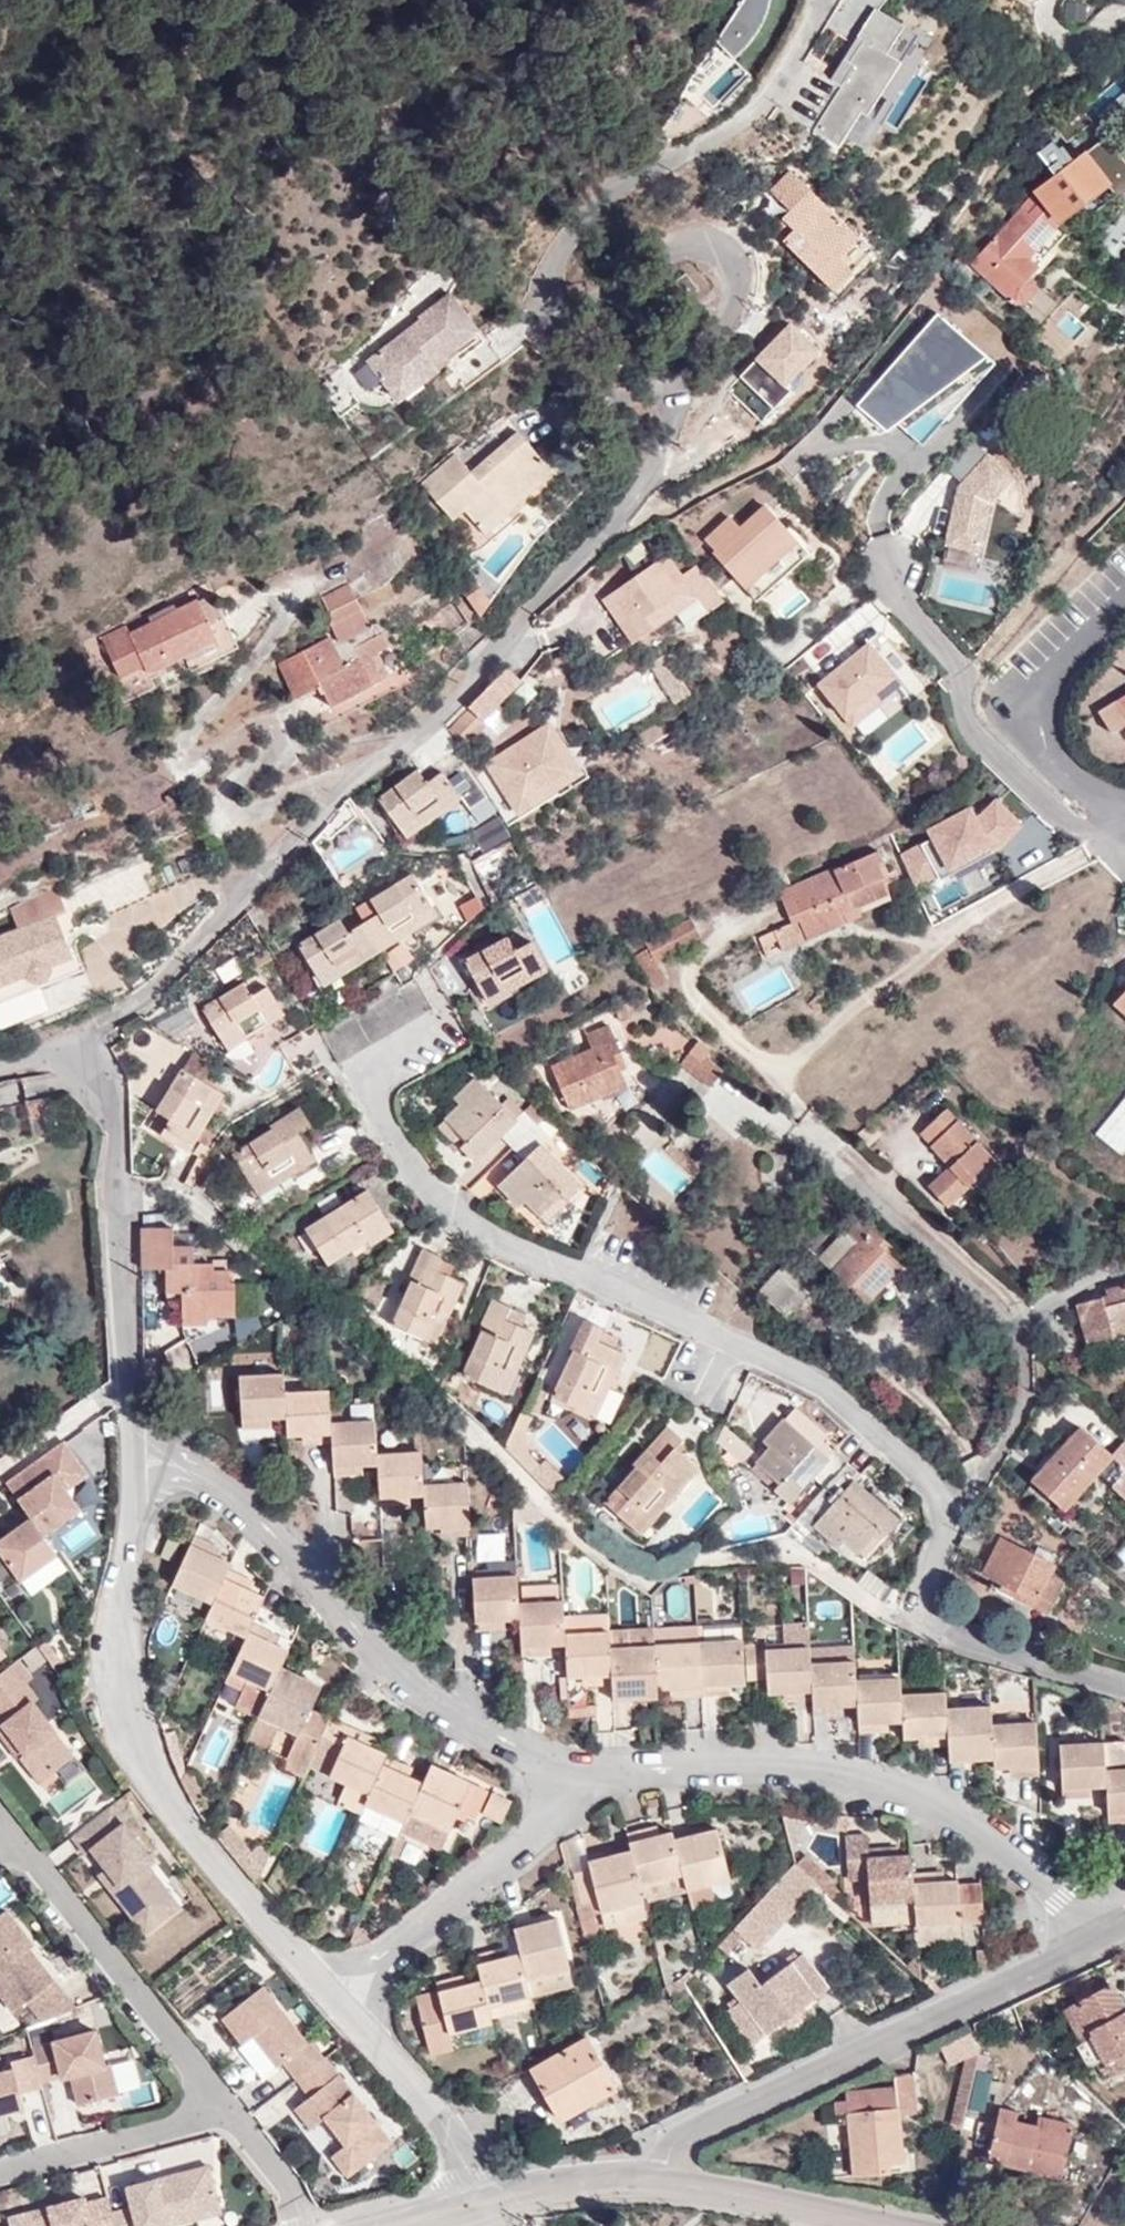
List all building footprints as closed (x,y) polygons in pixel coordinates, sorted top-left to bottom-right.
[(808,132),(834,148),(841,137),(889,58),(880,53),(897,25),(868,7),(851,36),(857,39),(843,62),(848,65),(836,85),(808,132)] [(907,42),(912,34),(897,25),(880,53),(889,58),(841,137),(861,150),(889,104),(874,95),(907,42)] [(851,36),(825,79),(836,85),(848,65),(843,62),(857,39),(851,36)] [(1096,119),(1109,134),(1124,154),(1124,96),(1096,119)] [(1121,159),(1124,155),(1124,154),(1109,134),(1071,164),(1056,176),(1037,192),(1060,221),(1067,233),(1124,188),(1124,164),(1121,159)] [(1053,141),(1037,153),(1056,176),(1071,164),(1053,141)] [(793,231),(784,241),(838,296),(878,257),(789,170),(768,190),(789,210),(781,219),(793,231)] [(1028,258),(1060,221),(1037,192),(974,263),(1016,301),(1025,300),(1035,290),(1034,280),(1030,277),(1020,267),(1028,258)] [(1030,277),(1038,267),(1028,258),(1020,267),(1030,277)] [(698,289),(686,274),(677,281),(684,290),(687,288),(692,294),(698,289)] [(420,383),(449,362),(469,388),(503,363),(457,304),(428,327),(433,334),(419,344),(379,372),(392,390),(414,373),(420,383)] [(941,316),(868,396),(898,423),(907,432),(936,411),(948,422),(997,367),(941,316)] [(428,327),(414,338),(419,344),(433,334),(428,327)] [(793,336),(743,387),(783,426),(833,375),(793,336)] [(392,390),(399,399),(420,383),(414,373),(392,390)] [(898,423),(868,396),(859,405),(889,433),(898,423)] [(452,519),(465,509),(480,527),(506,505),(507,506),(551,468),(520,431),(472,472),(456,453),(422,483),(452,519)] [(990,579),(1004,462),(968,458),(955,575),(990,579)] [(487,534),(512,512),(507,506),(506,505),(480,527),(487,534)] [(712,550),(752,599),(807,554),(767,505),(741,527),(731,515),(705,537),(714,548),(712,550)] [(685,628),(723,601),(695,567),(680,578),(666,557),(603,600),(632,642),(652,628),(644,617),(677,594),(685,606),(674,613),(685,628)] [(498,602),(478,574),(462,585),(483,613),(498,602)] [(339,644),(370,628),(348,585),(323,597),(332,620),(330,625),(339,644)] [(218,639),(212,627),(222,621),(208,594),(129,633),(125,625),(102,636),(122,678),(146,666),(149,674),(184,656),(218,639)] [(652,628),(674,613),(685,606),(677,594),(644,617),(652,628)] [(467,623),(475,618),(461,595),(452,600),(467,623)] [(191,671),(236,648),(222,621),(212,627),(218,639),(184,656),(191,671)] [(330,636),(277,663),(288,684),(313,671),(321,686),(331,706),(376,684),(364,661),(388,648),(382,634),(354,648),(360,660),(346,667),(330,636)] [(822,680),(857,723),(886,699),(878,689),(899,672),(873,639),(858,652),(861,656),(855,661),(851,657),(822,680)] [(855,661),(861,656),(858,652),(851,657),(855,661)] [(666,654),(649,665),(668,696),(685,686),(666,654)] [(149,674),(146,666),(122,678),(132,697),(154,686),(149,674)] [(508,668),(469,707),(471,709),(450,730),(466,747),(487,725),(483,721),(522,681),(508,668)] [(288,684),(295,699),(321,686),(313,671),(288,684)] [(674,706),(691,696),(685,686),(668,696),(674,706)] [(1099,711),(1111,731),(1124,723),(1124,695),(1099,711)] [(557,723),(552,727),(581,774),(519,812),(522,817),(578,783),(579,785),(591,778),(557,723)] [(552,727),(490,765),(519,812),(581,774),(552,727)] [(490,765),(476,773),(497,805),(508,825),(522,817),(519,812),(490,765)] [(418,814),(425,824),(457,804),(462,811),(482,799),(462,766),(442,778),(421,790),(413,776),(379,797),(401,827),(418,814)] [(1014,806),(957,837),(958,840),(975,872),(1015,850),(1013,846),(1030,837),(1014,806)] [(401,827),(408,837),(425,824),(418,814),(401,827)] [(488,856),(514,843),(501,817),(475,830),(488,856)] [(961,879),(975,872),(958,840),(952,844),(959,858),(952,862),(961,879)] [(835,870),(834,868),(779,891),(792,922),(775,929),(779,941),(783,951),(808,940),(808,938),(845,922),(842,914),(860,906),(853,889),(882,876),(877,863),(883,860),(879,850),(835,870)] [(413,874),(371,900),(356,909),(364,921),(382,950),(419,926),(414,916),(432,904),(413,874)] [(860,906),(889,893),(882,876),(853,889),(860,906)] [(59,893),(14,911),(21,929),(56,915),(66,911),(59,893)] [(464,907),(471,923),(485,909),(480,898),(464,907)] [(419,926),(438,914),(432,904),(414,916),(419,926)] [(21,929),(0,938),(0,1004),(85,968),(76,948),(71,950),(56,915),(21,929)] [(319,975),(339,963),(344,973),(382,950),(364,921),(349,931),(340,918),(299,944),(319,975)] [(691,923),(636,953),(655,988),(668,982),(657,959),(698,937),(691,923)] [(779,941),(775,929),(759,936),(764,947),(779,941)] [(517,992),(515,989),(548,970),(532,940),(516,950),(509,936),(466,960),(492,1007),(517,992)] [(319,975),(325,985),(344,973),(339,963),(319,975)] [(222,1038),(239,1028),(246,1038),(285,1014),(261,974),(245,984),(244,982),(203,1007),(222,1038)] [(321,1034),(339,1064),(432,1008),(414,978),(321,1034)] [(1124,1013),(1124,992),(1114,1003),(1124,1013)] [(551,1065),(570,1110),(628,1086),(621,1067),(630,1062),(613,1023),(587,1034),(592,1048),(551,1065)] [(222,1038),(228,1049),(246,1038),(239,1028),(222,1038)] [(102,1038),(111,1050),(123,1039),(114,1029),(102,1038)] [(707,1056),(712,1050),(701,1040),(681,1063),(709,1089),(724,1071),(707,1056)] [(149,1126),(187,1150),(223,1093),(183,1068),(157,1108),(159,1110),(149,1126)] [(475,1162),(501,1135),(513,1147),(537,1123),(525,1111),(517,1118),(476,1077),(454,1098),(460,1105),(439,1125),(475,1162)] [(26,1104),(32,1139),(54,1127),(49,1099),(26,1104)] [(1120,1160),(1124,1154),(1124,1104),(1097,1139),(1120,1160)] [(234,1153),(260,1195),(317,1159),(300,1132),(311,1125),(300,1108),(273,1125),(274,1128),(234,1153)] [(949,1207),(970,1186),(996,1162),(948,1109),(921,1133),(950,1165),(929,1185),(949,1207)] [(543,1143),(550,1137),(537,1123),(513,1147),(513,1148),(524,1160),(498,1186),(518,1207),(525,1200),(546,1222),(583,1186),(543,1143)] [(692,1176),(697,1170),(673,1146),(667,1152),(692,1176)] [(524,1160),(513,1148),(486,1173),(498,1186),(524,1160)] [(977,1193),(1003,1169),(996,1162),(970,1186),(977,1193)] [(305,1229),(328,1265),(368,1240),(365,1235),(388,1221),(369,1189),(305,1229)] [(892,1256),(896,1251),(861,1218),(847,1232),(858,1243),(833,1270),(868,1303),(902,1266),(892,1256)] [(371,1245),(394,1229),(388,1221),(365,1235),(368,1240),(371,1245)] [(174,1246),(174,1228),(140,1227),(141,1269),(166,1268),(166,1292),(182,1292),(182,1324),(207,1325),(207,1316),(235,1316),(234,1281),(231,1281),(230,1271),(214,1271),(214,1264),(194,1264),(194,1246),(174,1246)] [(833,1270),(858,1243),(847,1232),(822,1258),(833,1270)] [(435,1270),(441,1256),(423,1249),(410,1279),(413,1280),(393,1324),(427,1339),(425,1345),(439,1351),(450,1327),(446,1325),(464,1283),(435,1270)] [(759,1289),(798,1326),(816,1306),(777,1269),(759,1289)] [(1087,1343),(1105,1339),(1124,1333),(1124,1285),(1107,1290),(1107,1295),(1077,1303),(1087,1343)] [(482,1330),(464,1374),(496,1389),(505,1369),(516,1373),(534,1332),(505,1320),(510,1308),(491,1299),(479,1327),(482,1330)] [(571,1347),(574,1349),(553,1396),(607,1423),(618,1402),(606,1397),(626,1353),(598,1340),(603,1329),(584,1319),(571,1347)] [(1105,1339),(1112,1364),(1124,1360),(1124,1333),(1105,1339)] [(496,1389),(507,1393),(516,1373),(505,1369),(496,1389)] [(264,1428),(264,1418),(286,1417),(285,1393),(283,1373),(239,1376),(242,1429),(264,1428)] [(310,1435),(311,1443),(332,1443),(331,1423),(328,1390),(285,1393),(286,1417),(288,1436),(310,1435)] [(529,1454),(527,1438),(533,1425),(521,1418),(506,1449),(532,1476),(541,1466),(529,1454)] [(814,1477),(826,1488),(848,1462),(834,1450),(828,1456),(785,1419),(765,1442),(770,1448),(758,1462),(780,1483),(775,1490),(789,1503),(814,1477)] [(356,1475),(355,1466),(378,1465),(377,1454),(375,1420),(331,1423),(332,1443),(334,1476),(356,1475)] [(637,1467),(606,1503),(633,1527),(648,1509),(657,1519),(700,1468),(677,1448),(683,1440),(669,1427),(635,1465),(637,1467)] [(1123,1445),(1109,1461),(1077,1432),(1028,1487),(1061,1517),(1096,1476),(1110,1462),(1124,1474),(1110,1489),(1124,1502),(1124,1446),(1123,1445)] [(288,1436),(288,1445),(311,1443),(310,1435),(288,1436)] [(87,1475),(64,1442),(6,1483),(31,1518),(43,1536),(52,1530),(79,1510),(66,1491),(87,1475)] [(404,1506),(403,1497),(425,1496),(425,1483),(423,1451),(377,1454),(378,1465),(380,1507),(404,1506)] [(758,1462),(752,1469),(775,1490),(780,1483),(758,1462)] [(859,1553),(879,1529),(886,1535),(901,1519),(857,1481),(862,1475),(848,1462),(826,1488),(839,1499),(816,1527),(837,1546),(844,1539),(859,1553)] [(448,1536),(471,1536),(468,1481),(425,1483),(425,1496),(427,1527),(448,1527),(448,1536)] [(633,1527),(642,1535),(657,1519),(648,1509),(633,1527)] [(43,1536),(31,1518),(2,1539),(0,1540),(0,1581),(14,1571),(20,1580),(56,1554),(43,1536)] [(859,1553),(866,1559),(886,1535),(879,1529),(859,1553)] [(213,1603),(229,1569),(231,1562),(212,1552),(215,1545),(195,1535),(172,1585),(178,1587),(213,1603)] [(1053,1575),(1058,1564),(1002,1537),(984,1574),(1004,1584),(1001,1590),(1050,1614),(1065,1582),(1053,1575)] [(518,1560),(488,1561),(488,1576),(519,1575),(518,1560)] [(246,1637),(253,1622),(266,1595),(245,1585),(248,1578),(229,1569),(213,1603),(207,1617),(206,1618),(226,1627),(246,1637)] [(488,1576),(473,1577),(476,1631),(500,1630),(500,1621),(521,1620),(520,1602),(519,1575),(488,1576)] [(172,1600),(207,1617),(213,1603),(178,1587),(172,1600)] [(557,1588),(523,1590),(524,1602),(558,1599),(557,1588)] [(565,1634),(564,1618),(563,1599),(558,1599),(524,1602),(520,1602),(521,1620),(523,1656),(544,1655),(544,1645),(566,1644),(565,1634)] [(610,1631),(609,1615),(564,1618),(565,1634),(610,1631)] [(226,1627),(206,1618),(197,1638),(217,1647),(226,1627)] [(269,1640),(273,1631),(253,1622),(246,1637),(230,1672),(246,1680),(242,1690),(234,1706),(258,1716),(282,1666),(289,1649),(269,1640)] [(812,1662),(811,1648),(810,1622),(784,1623),(785,1649),(767,1650),(768,1678),(769,1694),(789,1692),(789,1702),(814,1700),(812,1662)] [(784,1623),(767,1623),(767,1650),(785,1649),(784,1623)] [(700,1641),(699,1626),(654,1628),(655,1643),(700,1641)] [(706,1628),(707,1641),(744,1639),(743,1626),(706,1628)] [(655,1643),(654,1628),(610,1631),(611,1646),(655,1643)] [(565,1634),(566,1644),(567,1677),(589,1676),(590,1685),(613,1684),(611,1646),(610,1631),(565,1634)] [(745,1650),(744,1639),(707,1641),(700,1641),(703,1696),(724,1695),(724,1686),(746,1686),(746,1679),(745,1650)] [(680,1697),(703,1696),(700,1641),(655,1643),(658,1690),(679,1689),(680,1697)] [(613,1684),(614,1700),(658,1698),(658,1690),(655,1643),(611,1646),(613,1684)] [(812,1662),(856,1660),(855,1646),(811,1648),(812,1662)] [(768,1678),(767,1650),(745,1650),(746,1679),(768,1678)] [(859,1706),(857,1679),(856,1660),(812,1662),(814,1700),(815,1717),(839,1716),(839,1707),(859,1706)] [(69,1759),(27,1704),(33,1700),(23,1686),(29,1681),(15,1665),(0,1677),(0,1741),(35,1786),(69,1759)] [(861,1666),(861,1678),(902,1676),(901,1665),(861,1666)] [(311,1706),(321,1685),(282,1666),(258,1716),(299,1734),(311,1706)] [(246,1680),(230,1672),(226,1682),(242,1690),(246,1680)] [(904,1722),(902,1694),(902,1676),(861,1678),(857,1679),(859,1706),(860,1734),(882,1732),(882,1723),(904,1722)] [(923,1682),(923,1692),(947,1691),(947,1681),(923,1682)] [(950,1746),(948,1708),(947,1691),(923,1692),(902,1694),(904,1722),(904,1739),(926,1738),(926,1747),(950,1746)] [(996,1759),(994,1724),(993,1705),(948,1708),(950,1746),(950,1761),(996,1759)] [(331,1717),(311,1706),(299,1734),(285,1764),(305,1773),(308,1765),(331,1717)] [(264,1749),(275,1724),(258,1716),(247,1741),(264,1749)] [(368,1744),(371,1736),(331,1717),(308,1765),(346,1784),(339,1801),(345,1803),(344,1806),(361,1813),(365,1803),(387,1755),(388,1753),(368,1744)] [(1018,1777),(1041,1775),(1038,1722),(994,1724),(996,1759),(996,1769),(1018,1769),(1018,1777)] [(1105,1741),(1108,1786),(1110,1823),(1124,1822),(1124,1740),(1105,1741)] [(1087,1797),(1087,1788),(1108,1786),(1105,1741),(1061,1744),(1064,1799),(1087,1797)] [(404,1772),(407,1764),(387,1755),(365,1803),(405,1823),(410,1813),(424,1782),(404,1772)] [(478,1814),(489,1791),(433,1763),(424,1782),(410,1813),(450,1831),(457,1816),(466,1819),(470,1810),(478,1814)] [(181,1780),(188,1794),(192,1791),(202,1786),(195,1774),(184,1773),(181,1780)] [(502,1824),(512,1800),(493,1790),(482,1814),(502,1824)] [(199,1799),(197,1800),(192,1791),(188,1794),(190,1798),(192,1800),(193,1802),(194,1804),(196,1807),(198,1810),(204,1807),(199,1799)] [(361,1813),(358,1818),(399,1837),(402,1830),(405,1823),(365,1803),(361,1813)] [(119,1826),(123,1824),(110,1809),(71,1839),(114,1896),(111,1899),(140,1939),(179,1909),(148,1870),(152,1867),(119,1826)] [(442,1848),(450,1831),(410,1813),(405,1823),(402,1830),(442,1848)] [(218,1836),(255,1881),(268,1851),(258,1844),(254,1853),(232,1825),(218,1836)] [(673,1838),(683,1874),(688,1891),(707,1886),(731,1880),(717,1827),(673,1838)] [(650,1838),(648,1828),(628,1834),(632,1849),(641,1886),(683,1874),(673,1838),(672,1831),(650,1838)] [(871,1902),(915,1900),(914,1873),(912,1856),(888,1857),(888,1848),(869,1848),(869,1836),(847,1836),(849,1880),(870,1879),(871,1902)] [(645,1902),(641,1886),(632,1849),(589,1861),(591,1869),(573,1873),(582,1906),(599,1902),(602,1914),(645,1902)] [(829,1878),(804,1856),(797,1864),(809,1875),(819,1884),(834,1898),(840,1891),(827,1880),(829,1878)] [(788,1918),(819,1884),(809,1875),(797,1864),(766,1897),(788,1918)] [(917,1927),(961,1924),(984,1923),(982,1885),(959,1886),(959,1880),(937,1882),(937,1873),(914,1873),(915,1900),(917,1927)] [(683,1874),(641,1886),(645,1902),(688,1891),(683,1874)] [(712,1902),(707,1886),(688,1891),(692,1907),(712,1902)] [(753,1955),(788,1918),(766,1897),(716,1951),(724,1958),(740,1941),(753,1955)] [(602,1914),(605,1930),(649,1918),(645,1902),(602,1914)] [(0,1909),(0,2009),(2,2013),(21,2004),(33,2021),(67,2004),(21,1949),(27,1944),(0,1909)] [(570,1969),(557,1917),(514,1928),(520,1953),(528,1980),(570,1969)] [(918,1944),(963,1942),(961,1924),(917,1927),(918,1944)] [(501,1958),(499,1949),(475,1955),(482,1981),(489,2006),(532,1995),(528,1980),(520,1953),(501,1958)] [(732,2010),(756,2042),(828,1988),(802,1954),(762,1984),(750,1968),(729,1983),(743,2002),(732,2010)] [(532,1995),(574,1984),(570,1969),(528,1980),(532,1995)] [(445,2014),(450,2034),(493,2022),(492,2018),(489,2006),(482,1981),(461,1986),(458,1976),(437,1982),(440,1991),(417,1998),(423,2021),(445,2014)] [(283,2059),(297,2076),(303,2072),(321,2057),(323,2055),(308,2037),(306,2039),(262,1984),(222,2016),(241,2041),(252,2032),(278,2063),(283,2059)] [(1112,1984),(1078,2003),(1095,2036),(1093,2037),(1112,2072),(1124,2064),(1124,2008),(1112,1984)] [(492,2018),(535,2007),(532,1995),(489,2006),(492,2018)] [(1093,2037),(1095,2036),(1078,2003),(1066,2009),(1084,2042),(1093,2037)] [(432,2055),(454,2049),(450,2034),(445,2014),(423,2021),(432,2055)] [(49,2039),(31,2044),(33,2052),(41,2079),(56,2074),(57,2079),(67,2076),(74,2099),(115,2088),(108,2058),(99,2061),(90,2031),(50,2043),(49,2039)] [(970,2035),(944,2048),(950,2061),(968,2054),(952,2122),(962,2125),(979,2052),(970,2035)] [(594,2101),(616,2088),(588,2038),(534,2068),(558,2111),(590,2093),(594,2101)] [(20,2090),(42,2084),(41,2079),(33,2052),(10,2058),(12,2065),(0,2068),(0,2111),(24,2104),(20,2090)] [(324,2062),(321,2057),(303,2072),(297,2076),(295,2078),(310,2100),(295,2110),(309,2130),(324,2120),(346,2151),(333,2160),(347,2180),(391,2146),(327,2060),(324,2062)] [(899,2112),(915,2111),(912,2074),(894,2076),(894,2086),(846,2090),(847,2100),(834,2101),(836,2123),(849,2122),(853,2174),(890,2171),(890,2162),(904,2160),(899,2112)] [(558,2111),(562,2119),(594,2101),(590,2093),(558,2111)] [(988,2159),(1062,2176),(1070,2138),(1035,2128),(1036,2125),(1016,2120),(1017,2111),(999,2106),(988,2159)] [(1036,2125),(1035,2128),(1070,2138),(1073,2123),(1038,2115),(1036,2125)] [(853,2174),(849,2122),(836,2123),(830,2123),(834,2176),(853,2174)] [(112,2213),(115,2225),(163,2225),(168,2225),(169,2225),(172,2225),(222,2213),(210,2166),(128,2187),(133,2207),(112,2213)] [(112,2213),(108,2199),(86,2205),(85,2200),(11,2220),(12,2225),(115,2225),(112,2213)]
